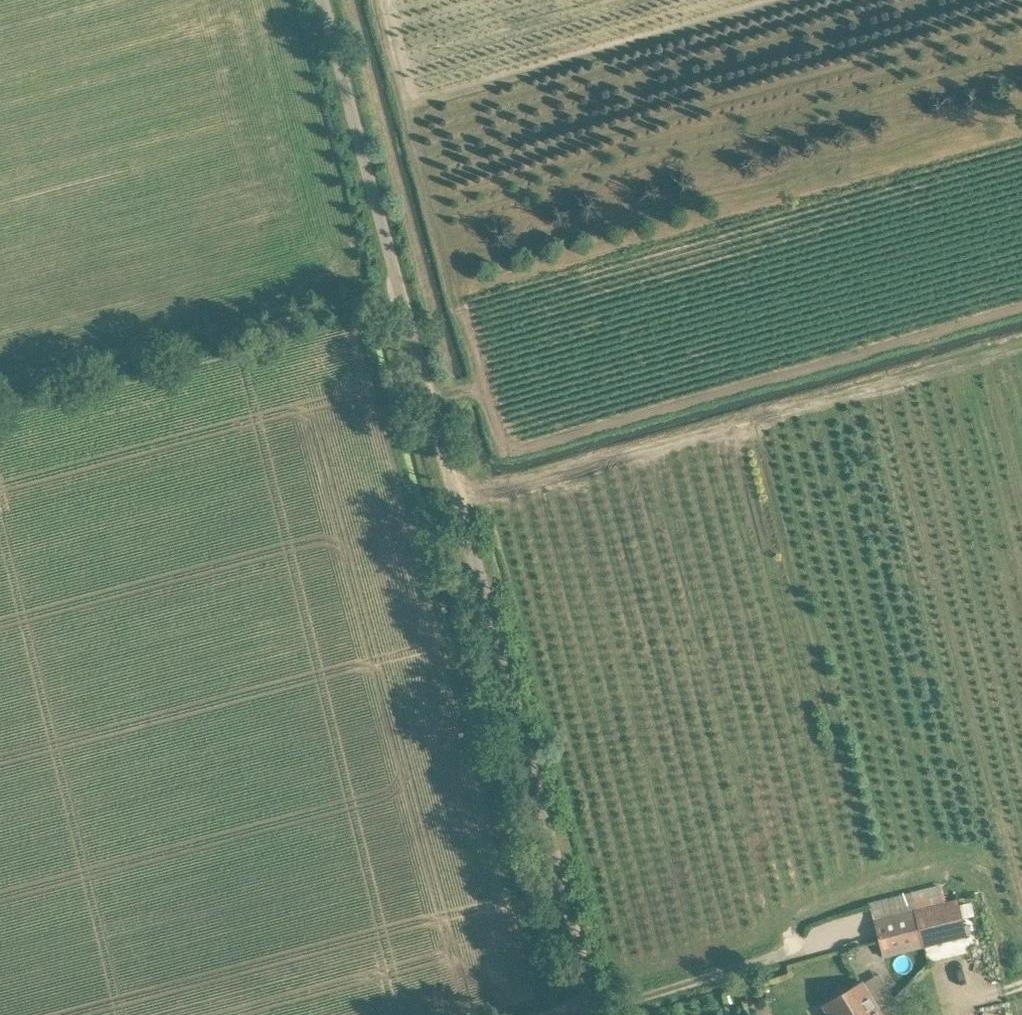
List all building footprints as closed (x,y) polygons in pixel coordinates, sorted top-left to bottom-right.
[(958,900),(915,910),(924,945),(966,935),(958,900)] [(875,920),(884,956),(924,945),(915,910),(875,920)] [(830,1014),(865,1014),(878,1007),(862,982),(824,1005),(830,1014)]
